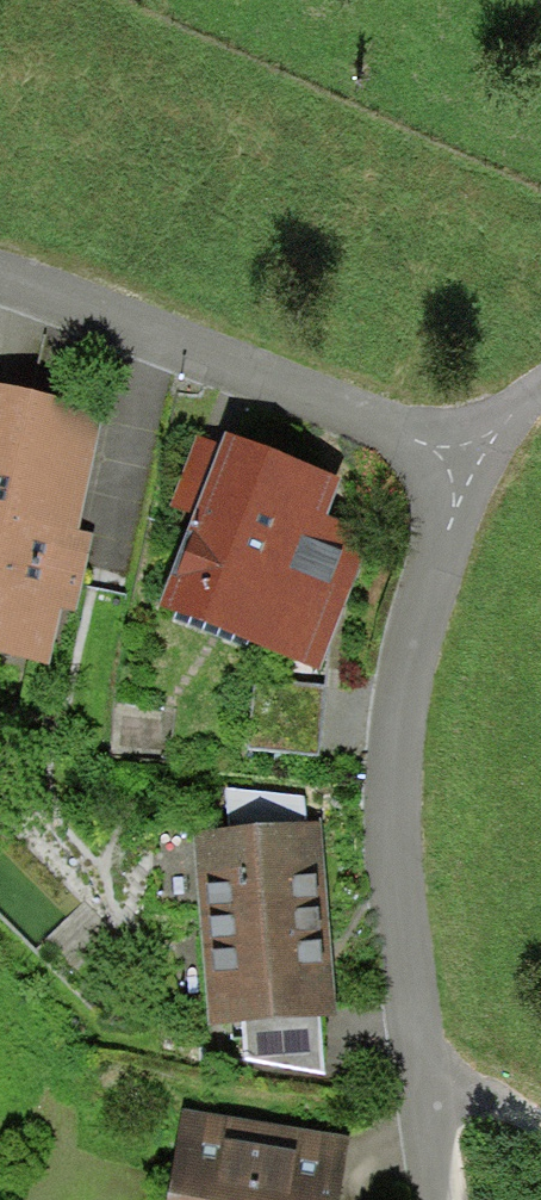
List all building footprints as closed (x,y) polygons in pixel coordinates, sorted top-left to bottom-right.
[(0,385),(0,653),(47,664),(60,606),(74,610),(91,536),(77,532),(103,409),(0,385)] [(173,573),(160,606),(319,669),(365,554),(354,527),(327,517),(342,479),(224,433),(186,531),(192,533),(176,574),(173,573)] [(208,1027),(241,1025),(318,1018),(335,1017),(322,822),(195,831),(208,1027)] [(323,1073),(318,1018),(241,1025),(245,1059),(323,1073)] [(183,1111),(168,1199),(339,1199),(350,1137),(183,1111)]
